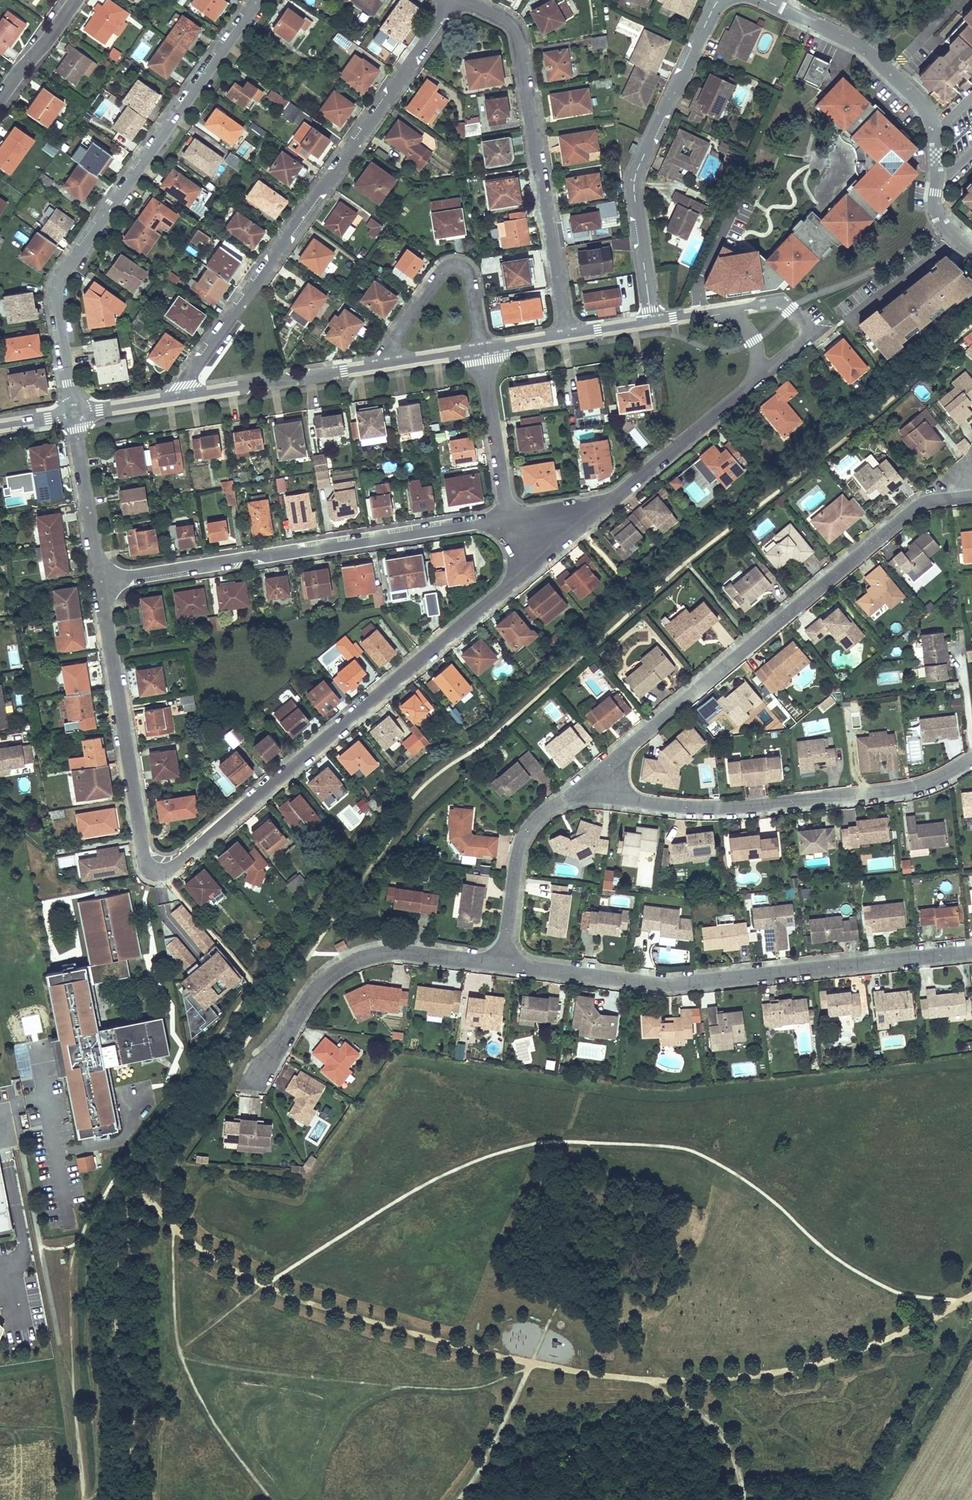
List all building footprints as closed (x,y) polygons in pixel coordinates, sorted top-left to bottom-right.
[(84,30),(110,48),(127,23),(124,21),(130,12),(112,0),(108,0),(103,7),(99,3),(94,9),(97,11),(84,30)] [(192,1),(205,10),(204,12),(215,19),(220,12),(219,9),(216,7),(222,0),(193,0),(192,1)] [(216,7),(219,9),(220,12),(227,1),(226,0),(222,0),(216,7)] [(373,13),(382,0),(354,0),(373,13)] [(381,27),(400,40),(422,10),(407,0),(401,0),(381,27)] [(531,11),(537,20),(541,18),(548,30),(573,16),(564,0),(562,0),(555,4),(553,0),(552,0),(531,11)] [(664,2),(662,5),(688,17),(696,0),(659,0),(664,2)] [(192,1),(191,3),(204,12),(205,10),(192,1)] [(962,16),(964,19),(966,20),(971,14),(971,5),(962,16)] [(280,22),(275,29),(290,39),(299,26),(305,30),(312,21),(305,16),(303,18),(288,7),(287,9),(286,8),(282,13),(284,14),(278,21),(280,22)] [(3,56),(27,24),(8,11),(0,23),(0,54),(3,56)] [(919,74),(924,79),(932,86),(934,89),(944,97),(958,82),(971,68),(971,14),(966,20),(964,19),(945,38),(950,42),(950,49),(952,51),(946,57),(943,55),(940,55),(931,64),(930,63),(919,74)] [(183,16),(166,40),(183,52),(192,40),(194,42),(202,30),(183,16)] [(615,29),(638,39),(643,25),(621,16),(615,29)] [(541,18),(537,20),(543,32),(548,30),(541,18)] [(744,62),(761,29),(737,18),(729,32),(724,44),(720,43),(715,54),(730,61),(732,56),(744,62)] [(381,27),(373,37),(390,50),(398,41),(381,27)] [(645,31),(630,61),(637,65),(656,73),(659,68),(655,66),(659,58),(663,59),(670,43),(645,31)] [(724,44),(729,32),(726,31),(720,43),(724,44)] [(352,41),(339,32),(334,39),(347,48),(352,41)] [(606,34),(592,37),(593,48),(608,46),(606,34)] [(166,40),(149,64),(168,78),(177,66),(175,64),(183,52),(166,40)] [(61,64),(56,71),(75,84),(92,60),(70,44),(65,51),(70,54),(62,65),(61,64)] [(118,62),(122,52),(113,48),(109,58),(118,62)] [(567,49),(550,51),(551,57),(547,57),(549,67),(547,68),(549,79),(571,76),(567,49)] [(950,49),(943,55),(946,57),(952,51),(950,49)] [(807,53),(797,75),(819,86),(830,64),(807,53)] [(499,55),(465,60),(470,87),(503,81),(499,55)] [(363,91),(379,70),(363,59),(360,62),(353,57),(341,75),(348,80),(348,81),(363,91)] [(656,73),(637,65),(622,97),(645,108),(652,92),(649,90),(653,82),(657,83),(661,76),(656,73)] [(958,82),(962,86),(964,88),(971,80),(971,68),(958,82)] [(698,101),(694,99),(689,111),(691,112),(703,118),(706,113),(718,118),(734,85),(711,74),(703,89),(705,90),(703,94),(702,94),(698,101)] [(612,77),(595,79),(596,87),(613,85),(612,77)] [(767,259),(766,260),(785,278),(792,285),(800,276),(797,274),(806,265),(809,267),(820,256),(829,246),(833,242),(836,246),(841,240),(846,245),(853,237),(851,235),(860,225),(862,227),(874,215),(883,206),(899,189),(908,179),(918,169),(906,158),(916,148),(908,140),(899,132),(880,114),(870,105),(859,94),(857,95),(848,86),(849,85),(841,77),(817,102),(818,103),(878,159),(861,177),(857,181),(848,190),(837,202),(839,204),(829,214),(828,213),(821,220),(810,210),(804,216),(806,218),(803,221),(794,230),(783,242),(784,244),(775,254),(773,252),(767,259)] [(924,79),(922,81),(929,89),(932,86),(924,79)] [(139,80),(126,97),(133,102),(145,84),(139,80)] [(428,80),(418,92),(421,94),(413,105),(420,110),(417,114),(426,121),(427,120),(437,106),(441,109),(448,100),(435,91),(438,86),(428,80)] [(235,82),(227,94),(244,106),(252,95),(257,99),(263,92),(248,82),(243,88),(235,82)] [(934,89),(929,93),(943,105),(962,86),(958,82),(944,97),(934,89)] [(849,85),(848,86),(857,95),(859,94),(861,92),(851,83),(849,85)] [(126,97),(123,101),(129,106),(145,117),(156,104),(154,103),(160,95),(153,90),(145,84),(133,102),(126,97)] [(37,102),(29,113),(47,126),(64,101),(44,87),(36,100),(37,102)] [(700,87),(694,99),(698,101),(702,94),(703,94),(705,90),(703,89),(700,87)] [(272,88),(267,96),(284,108),(289,101),(272,88)] [(588,88),(551,94),(555,116),(567,114),(566,111),(570,110),(570,114),(591,111),(588,88)] [(334,91),(321,110),(340,124),(355,104),(334,91)] [(418,92),(408,107),(417,114),(420,110),(413,105),(421,94),(418,92)] [(505,96),(486,99),(490,124),(505,122),(504,115),(509,114),(505,96)] [(284,108),(280,113),(293,122),(302,110),(289,101),(284,108)] [(873,102),(870,105),(880,114),(883,111),(873,102)] [(858,174),(861,177),(878,159),(818,103),(815,106),(834,123),(833,124),(836,127),(838,130),(839,132),(839,134),(840,136),(842,138),(844,140),(846,141),(850,143),(852,144),(853,146),(855,148),(856,151),(856,154),(856,156),(856,159),(855,163),(855,165),(855,168),(856,170),(857,172),(858,174)] [(129,106),(114,125),(131,138),(136,131),(134,129),(138,123),(140,125),(145,117),(129,106)] [(441,109),(437,106),(427,120),(431,123),(441,109)] [(213,118),(208,125),(232,143),(243,127),(216,108),(210,117),(213,118)] [(108,117),(113,122),(121,115),(116,110),(108,117)] [(688,119),(700,125),(703,118),(691,112),(688,119)] [(399,120),(386,138),(401,149),(402,148),(410,153),(415,146),(422,136),(399,120)] [(457,136),(465,136),(465,125),(465,122),(457,123),(457,136)] [(465,125),(465,136),(481,133),(480,123),(465,125)] [(313,128),(302,144),(318,155),(330,140),(313,128)] [(902,129),(899,132),(908,140),(911,137),(902,129)] [(695,173),(709,144),(680,130),(665,159),(680,166),(695,173)] [(595,131),(560,136),(565,163),(587,160),(586,151),(598,150),(595,131)] [(10,174),(29,147),(10,134),(4,144),(1,141),(0,142),(0,166),(10,174)] [(191,136),(187,142),(191,145),(195,139),(191,136)] [(508,137),(482,141),(486,165),(507,161),(510,160),(511,159),(511,156),(508,137)] [(191,145),(184,154),(211,174),(223,158),(222,157),(217,154),(219,151),(212,146),(211,149),(196,138),(195,139),(191,145)] [(80,145),(71,157),(80,163),(97,174),(106,162),(108,163),(113,156),(93,142),(87,150),(80,145)] [(41,151),(54,156),(57,148),(44,143),(41,151)] [(633,144),(629,151),(635,154),(638,146),(633,144)] [(286,146),(282,151),(293,159),(297,154),(286,146)] [(410,153),(409,155),(415,159),(421,150),(415,146),(410,153)] [(225,160),(240,171),(246,162),(231,151),(225,160)] [(282,151),(269,169),(288,183),(296,172),(303,177),(308,169),(293,159),(282,151)] [(673,179),(680,166),(665,159),(659,173),(673,179)] [(80,163),(64,185),(82,199),(99,176),(97,174),(80,163)] [(367,169),(356,185),(377,200),(386,187),(388,189),(395,179),(374,164),(370,171),(367,169)] [(173,170),(167,178),(169,179),(164,186),(189,204),(200,188),(173,170)] [(42,172),(37,180),(49,187),(53,181),(42,172)] [(598,173),(571,178),(572,189),(569,189),(571,200),(602,195),(598,173)] [(515,177),(509,178),(511,190),(517,189),(515,177)] [(509,178),(486,182),(490,206),(519,202),(517,189),(511,190),(509,178)] [(855,178),(846,187),(848,190),(857,181),(855,178)] [(908,179),(899,189),(902,191),(911,182),(908,179)] [(259,181),(247,196),(275,216),(286,200),(259,181)] [(961,198),(964,201),(970,195),(971,193),(971,186),(967,191),(961,198)] [(772,211),(779,195),(766,190),(760,206),(772,211)] [(708,205),(675,191),(671,200),(678,203),(666,230),(686,238),(697,212),(704,215),(708,205)] [(153,198),(139,218),(154,229),(161,220),(167,224),(169,226),(177,215),(153,198)] [(460,198),(430,202),(435,237),(445,236),(445,232),(462,230),(464,229),(460,198)] [(601,223),(617,222),(616,200),(599,201),(601,223)] [(835,200),(825,210),(828,213),(829,214),(839,204),(837,202),(835,200)] [(341,201),(325,224),(341,236),(342,235),(350,223),(357,213),(341,201)] [(883,206),(874,215),(877,218),(886,209),(883,206)] [(39,232),(56,244),(73,221),(57,209),(45,227),(44,227),(39,232)] [(597,211),(575,214),(576,219),(571,220),(573,230),(600,226),(597,211)] [(238,212),(226,227),(253,247),(259,238),(257,237),(263,229),(256,225),(257,222),(250,217),(248,219),(238,212)] [(139,218),(124,238),(140,250),(141,248),(154,229),(139,218)] [(371,218),(367,224),(373,228),(369,233),(375,237),(383,226),(371,218)] [(525,218),(505,221),(508,236),(502,237),(503,246),(525,243),(523,228),(527,228),(525,218)] [(800,218),(791,227),(794,230),(803,221),(800,218)] [(161,220),(154,229),(159,232),(160,233),(167,224),(161,220)] [(350,223),(342,235),(348,239),(356,228),(350,223)] [(198,228),(187,243),(199,252),(210,237),(198,228)] [(154,229),(141,248),(146,252),(159,232),(154,229)] [(38,232),(22,255),(39,267),(56,244),(39,232),(38,232)] [(628,236),(612,239),(615,253),(630,250),(628,236)] [(314,238),(300,258),(320,273),(334,253),(314,238)] [(781,241),(772,250),(773,252),(775,254),(784,244),(783,242),(781,241)] [(767,259),(758,251),(758,247),(736,250),(721,243),(702,284),(725,295),(777,287),(785,278),(766,260),(767,259)] [(221,246),(206,266),(209,268),(225,280),(241,260),(221,246)] [(829,246),(820,256),(823,258),(832,249),(829,246)] [(608,247),(579,252),(583,274),(612,269),(608,247)] [(407,249),(392,271),(403,279),(408,273),(411,269),(415,271),(423,260),(407,249)] [(945,254),(934,263),(936,267),(939,265),(940,263),(942,262),(944,261),(946,260),(948,259),(950,259),(945,254)] [(122,255),(115,264),(122,269),(115,278),(134,291),(146,273),(122,255)] [(532,257),(502,262),(507,286),(530,282),(528,267),(534,266),(532,257)] [(859,325),(864,332),(865,332),(869,337),(868,337),(881,354),(898,341),(896,339),(902,334),(900,331),(913,321),(915,324),(927,315),(925,312),(939,302),(941,305),(952,296),(954,299),(971,285),(971,280),(966,273),(964,274),(960,270),(961,269),(950,259),(948,259),(946,260),(944,261),(942,262),(940,263),(939,265),(936,267),(937,268),(937,270),(937,272),(933,275),(929,270),(909,286),(909,288),(908,290),(908,291),(908,293),(905,296),(902,292),(884,306),(884,308),(884,310),(884,312),(881,315),(877,310),(859,325)] [(115,264),(109,273),(115,278),(122,269),(115,264)] [(806,265),(797,274),(800,276),(801,278),(810,269),(809,267),(806,265)] [(195,281),(191,286),(213,302),(228,282),(225,280),(209,268),(199,283),(195,281)] [(168,270),(165,276),(175,281),(179,276),(168,270)] [(375,281),(362,299),(382,314),(389,306),(390,307),(397,297),(375,281)] [(84,295),(89,326),(114,322),(112,309),(118,314),(125,304),(107,290),(106,290),(94,282),(84,295)] [(305,326),(327,296),(317,290),(310,284),(304,292),(304,291),(303,290),(292,306),(295,308),(289,315),(304,326),(305,326)] [(618,289),(583,294),(586,309),(621,304),(618,289)] [(6,296),(10,321),(35,317),(33,307),(28,308),(26,293),(6,296)] [(179,296),(166,314),(192,333),(198,323),(197,322),(203,313),(179,296)] [(538,297),(504,302),(506,318),(522,315),(522,319),(541,317),(538,297)] [(504,302),(501,302),(504,322),(522,319),(522,315),(506,318),(504,302)] [(292,306),(284,318),(295,326),(296,324),(302,328),(304,326),(289,315),(295,308),(292,306)] [(333,326),(326,335),(344,348),(354,334),(356,336),(364,323),(345,309),(339,317),(333,326)] [(500,310),(491,311),(492,326),(502,325),(500,310)] [(203,313),(197,322),(198,323),(205,314),(203,313)] [(336,314),(329,323),(333,326),(339,317),(336,314)] [(971,331),(962,339),(970,346),(971,348),(971,331)] [(165,332),(149,356),(166,368),(183,345),(165,332)] [(37,334),(4,339),(7,359),(40,354),(37,334)] [(94,342),(97,363),(104,362),(106,380),(128,377),(125,358),(119,359),(116,339),(94,342)] [(843,339),(826,352),(850,382),(867,367),(843,339)] [(104,362),(97,363),(100,381),(106,380),(104,362)] [(38,370),(18,373),(21,396),(46,392),(45,380),(39,380),(38,370)] [(939,401),(957,424),(971,412),(967,406),(965,404),(970,400),(971,402),(971,401),(971,379),(966,371),(952,383),(955,387),(939,401)] [(10,374),(13,397),(21,396),(18,373),(10,374)] [(597,377),(577,381),(580,398),(572,399),(575,418),(584,417),(582,408),(602,405),(597,377)] [(558,405),(554,380),(529,384),(530,386),(549,382),(552,405),(558,405)] [(529,384),(510,388),(513,410),(541,405),(541,407),(552,405),(549,382),(530,386),(529,384)] [(788,382),(782,386),(790,397),(796,392),(788,382)] [(631,392),(617,393),(620,411),(651,406),(647,384),(635,385),(631,388),(631,392)] [(778,393),(761,407),(785,436),(802,421),(785,401),(790,397),(782,386),(776,391),(778,393)] [(463,395),(438,398),(441,419),(464,415),(462,407),(467,406),(466,397),(465,395),(463,395)] [(418,402),(399,405),(401,421),(399,421),(402,439),(411,438),(410,430),(422,429),(418,402)] [(381,408),(357,411),(358,419),(350,420),(353,438),(385,434),(381,408)] [(925,408),(899,430),(905,437),(911,443),(915,440),(918,444),(917,445),(924,453),(926,456),(943,443),(931,428),(938,423),(925,408)] [(322,417),(315,418),(318,436),(344,432),(342,414),(328,416),(329,418),(323,419),(322,417)] [(286,424),(275,425),(281,457),(305,454),(300,425),(287,427),(286,424)] [(539,424),(519,428),(521,440),(518,440),(520,450),(526,449),(526,451),(533,450),(533,448),(543,446),(539,424)] [(233,432),(237,451),(264,448),(261,431),(251,432),(251,429),(233,432)] [(641,447),(646,444),(635,429),(630,433),(641,447)] [(201,439),(194,440),(196,458),(222,455),(218,434),(200,437),(201,439)] [(472,436),(450,440),(453,463),(476,459),(472,436)] [(905,437),(903,439),(919,458),(924,453),(917,445),(918,444),(915,440),(911,443),(905,437)] [(879,438),(874,442),(880,449),(884,445),(879,438)] [(606,439),(581,443),(586,477),(597,475),(597,479),(609,475),(609,470),(611,470),(606,439)] [(745,459),(730,441),(724,446),(726,449),(731,455),(726,459),(721,453),(715,445),(701,457),(693,463),(703,475),(710,468),(718,478),(723,474),(730,482),(744,470),(739,463),(745,459)] [(164,443),(156,444),(159,464),(175,461),(175,464),(183,463),(180,450),(174,451),(173,444),(165,446),(164,443)] [(54,444),(30,448),(32,463),(34,471),(36,471),(56,468),(58,467),(59,467),(54,444)] [(116,455),(119,475),(145,471),(142,446),(120,450),(117,452),(116,455)] [(726,449),(721,453),(726,459),(731,455),(726,449)] [(313,457),(315,472),(327,470),(328,470),(325,455),(313,457)] [(868,463),(858,471),(863,478),(859,481),(868,492),(866,493),(870,498),(873,498),(880,492),(879,491),(886,485),(889,489),(891,491),(904,480),(886,459),(873,469),(868,463)] [(552,462),(522,466),(525,484),(526,487),(528,489),(532,490),(556,486),(555,478),(553,470),(552,462)] [(38,484),(40,499),(62,496),(59,478),(58,478),(56,468),(36,471),(36,472),(38,484)] [(330,487),(327,470),(315,472),(318,489),(330,487)] [(858,471),(854,475),(859,481),(863,478),(858,471)] [(478,474),(446,479),(450,504),(459,502),(459,499),(481,496),(478,474)] [(723,474),(718,478),(725,486),(730,482),(723,474)] [(283,477),(276,478),(278,492),(285,491),(283,477)] [(677,477),(671,482),(676,488),(682,483),(677,477)] [(419,479),(408,481),(410,489),(409,490),(412,510),(435,506),(432,486),(421,487),(419,479)] [(357,511),(353,483),(334,486),(335,496),(332,501),(327,502),(329,519),(344,516),(346,518),(353,517),(357,511)] [(388,483),(368,486),(373,516),(393,513),(388,483)] [(229,506),(237,505),(234,485),(223,487),(224,492),(227,492),(229,506)] [(880,492),(882,494),(889,489),(886,485),(879,491),(880,492)] [(121,491),(124,512),(147,509),(144,487),(121,491)] [(308,493),(286,496),(292,529),(316,526),(315,517),(311,517),(311,512),(308,493)] [(634,513),(646,528),(654,522),(662,532),(670,526),(665,519),(672,514),(657,495),(649,501),(652,505),(645,510),(642,507),(634,513)] [(844,529),(865,511),(856,501),(851,506),(847,502),(842,495),(823,511),(821,512),(819,514),(815,518),(821,525),(817,528),(825,537),(832,532),(833,533),(834,533),(837,531),(839,529),(839,527),(838,527),(840,525),(844,529)] [(856,501),(853,497),(847,502),(851,506),(856,501)] [(267,500),(249,503),(254,535),(271,532),(267,500)] [(649,501),(642,507),(645,510),(652,505),(649,501)] [(61,513),(37,517),(42,546),(63,542),(61,528),(63,528),(61,513)] [(622,546),(616,550),(624,560),(633,553),(628,547),(643,536),(640,533),(646,528),(634,513),(611,532),(622,546)] [(665,519),(670,526),(677,520),(672,514),(665,519)] [(226,520),(207,523),(210,539),(215,537),(215,539),(229,537),(226,520)] [(780,541),(765,554),(777,568),(787,560),(786,558),(791,554),(792,556),(798,563),(813,551),(790,524),(775,536),(780,541)] [(178,538),(179,544),(187,543),(187,546),(196,545),(195,540),(198,540),(197,536),(194,535),(193,525),(177,527),(177,525),(170,526),(171,539),(178,538)] [(832,532),(825,537),(829,541),(844,529),(840,525),(838,527),(839,527),(839,529),(837,531),(834,533),(833,533),(832,532)] [(128,530),(131,554),(158,550),(155,528),(138,531),(137,529),(128,530)] [(893,558),(905,572),(913,582),(934,564),(928,557),(940,547),(926,531),(914,541),(916,544),(909,549),(904,553),(901,551),(893,558)] [(960,532),(964,562),(971,561),(971,531),(960,532)] [(63,542),(42,546),(47,575),(71,572),(68,557),(65,558),(63,542)] [(463,547),(443,551),(446,565),(447,570),(449,584),(475,579),(471,561),(465,562),(463,547)] [(443,551),(430,553),(432,567),(446,565),(443,551)] [(406,586),(427,583),(422,554),(403,557),(404,560),(395,561),(395,558),(385,559),(390,589),(391,596),(407,594),(406,586)] [(579,568),(575,571),(591,591),(596,587),(591,581),(596,577),(591,571),(597,567),(587,555),(579,562),(582,566),(579,568)] [(757,555),(750,560),(756,567),(762,562),(757,555)] [(887,562),(899,577),(905,572),(893,558),(887,562)] [(733,586),(727,590),(744,610),(750,605),(748,602),(756,595),(754,593),(758,589),(760,592),(776,578),(762,562),(756,567),(733,586)] [(355,564),(343,566),(348,596),(357,594),(358,599),(366,598),(365,593),(375,592),(374,586),(371,567),(356,569),(355,564)] [(874,587),(858,601),(869,615),(885,602),(890,607),(904,596),(879,566),(865,577),(874,587)] [(304,573),(308,597),(332,593),(328,569),(304,573)] [(447,570),(437,572),(439,585),(449,584),(447,570)] [(591,591),(575,571),(571,575),(568,577),(565,573),(556,580),(566,592),(572,587),(577,593),(581,589),(586,595),(591,591)] [(266,579),(269,598),(289,595),(287,576),(266,579)] [(596,587),(601,583),(596,577),(591,581),(596,587)] [(218,593),(221,610),(248,605),(244,582),(233,584),(233,586),(223,588),(224,592),(218,593)] [(549,583),(528,600),(530,603),(539,614),(546,622),(558,613),(556,610),(565,602),(549,583)] [(233,584),(217,586),(218,593),(224,592),(223,588),(233,586),(233,584)] [(375,592),(375,594),(383,593),(382,585),(374,586),(375,592)] [(55,600),(59,619),(79,616),(77,601),(79,601),(78,586),(54,590),(54,591),(55,600)] [(577,593),(581,599),(586,595),(581,589),(577,593)] [(54,591),(46,592),(48,601),(55,600),(54,591)] [(175,593),(179,616),(206,612),(203,595),(198,596),(197,592),(187,593),(187,591),(175,593)] [(436,592),(424,594),(428,616),(439,615),(436,592)] [(375,594),(373,594),(375,607),(385,605),(383,593),(375,594)] [(142,599),(147,628),(165,625),(161,596),(142,599)] [(686,608),(664,626),(681,646),(699,631),(700,633),(718,618),(703,601),(690,613),(686,608)] [(930,601),(925,606),(929,611),(934,607),(930,601)] [(556,610),(558,613),(567,605),(565,602),(556,610)] [(530,603),(524,608),(534,619),(539,614),(530,603)] [(820,618),(805,630),(814,642),(830,630),(835,636),(840,632),(852,646),(864,636),(852,621),(850,623),(845,617),(837,608),(822,620),(820,618)] [(514,612),(501,623),(503,626),(499,629),(515,648),(533,633),(514,612)] [(79,616),(59,619),(61,634),(63,649),(87,645),(85,631),(82,631),(79,616)] [(208,618),(209,632),(216,631),(224,630),(222,616),(215,617),(208,618)] [(372,623),(356,636),(361,642),(377,629),(372,623)] [(377,629),(361,642),(380,665),(395,652),(377,629)] [(683,649),(701,634),(700,633),(699,631),(681,646),(683,649)] [(835,636),(846,650),(852,646),(840,632),(835,636)] [(941,632),(921,634),(924,657),(947,654),(946,646),(943,646),(942,641),(941,632)] [(345,634),(339,640),(353,656),(349,660),(351,662),(338,672),(351,689),(358,684),(355,680),(360,676),(366,672),(355,659),(361,654),(345,634)] [(481,639),(462,654),(478,674),(497,658),(481,639)] [(335,643),(349,660),(353,656),(339,640),(335,643)] [(782,653),(780,651),(755,673),(768,688),(774,684),(777,688),(780,691),(792,682),(789,678),(796,672),(797,672),(802,669),(802,667),(809,661),(806,657),(807,657),(793,641),(784,648),(786,650),(782,653)] [(645,663),(626,678),(640,695),(660,679),(656,674),(670,662),(657,646),(642,659),(645,663)] [(924,657),(927,680),(947,678),(946,669),(945,663),(948,663),(947,654),(924,657)] [(660,679),(674,667),(670,662),(656,674),(660,679)] [(82,663),(63,666),(67,694),(88,691),(87,682),(88,682),(86,669),(83,670),(82,663)] [(137,671),(141,695),(165,691),(161,667),(137,671)] [(448,667),(437,676),(443,683),(441,685),(454,702),(471,688),(454,668),(451,670),(448,667)] [(437,676),(425,685),(432,693),(441,685),(443,683),(437,676)] [(324,681),(316,687),(320,692),(312,699),(323,712),(333,704),(331,701),(336,696),(324,681)] [(730,704),(724,709),(734,723),(747,713),(745,711),(752,705),(754,707),(762,700),(746,681),(738,688),(740,690),(735,694),(733,692),(725,698),(725,699),(730,704)] [(768,688),(771,693),(777,688),(774,684),(768,688)] [(316,687),(308,694),(312,699),(320,692),(316,687)] [(67,694),(65,695),(69,719),(93,715),(90,691),(88,691),(67,694)] [(419,691),(401,706),(414,722),(427,711),(433,706),(419,691)] [(585,715),(599,732),(623,713),(625,715),(631,709),(618,693),(612,698),(609,695),(585,715)] [(182,696),(184,711),(196,709),(194,694),(182,696)] [(823,700),(828,706),(835,701),(830,695),(823,700)] [(336,696),(331,701),(333,704),(339,699),(336,696)] [(723,696),(717,701),(724,709),(730,704),(725,699),(725,698),(723,696)] [(292,699),(275,713),(291,733),(298,728),(300,730),(310,722),(292,699)] [(818,704),(823,710),(828,706),(823,700),(818,704)] [(787,722),(794,718),(784,705),(778,709),(787,722)] [(170,716),(169,707),(162,709),(164,717),(170,716)] [(162,708),(145,710),(147,724),(148,724),(149,729),(148,730),(149,736),(173,732),(170,716),(164,717),(162,709),(162,708)] [(460,714),(455,708),(452,710),(448,713),(454,720),(459,715),(460,714)] [(427,711),(414,722),(417,725),(430,715),(427,711)] [(737,725),(749,715),(747,713),(734,723),(737,725)] [(464,720),(459,715),(454,720),(459,726),(463,723),(462,722),(464,720)] [(954,715),(919,720),(921,739),(935,737),(948,736),(948,739),(957,737),(954,715)] [(389,716),(377,726),(379,728),(373,733),(386,748),(403,733),(389,716)] [(544,747),(559,765),(572,754),(592,738),(579,723),(572,728),(570,726),(544,747)] [(423,746),(430,742),(414,725),(409,729),(413,734),(423,746)] [(658,761),(645,758),(642,778),(663,782),(670,783),(672,774),(674,774),(676,765),(689,754),(689,755),(690,755),(704,742),(690,725),(675,738),(676,739),(670,744),(670,747),(662,755),(661,761),(658,761)] [(236,726),(230,731),(240,742),(246,738),(236,726)] [(298,728),(291,733),(293,736),(300,730),(298,728)] [(230,731),(223,736),(233,748),(240,742),(230,731)] [(886,732),(868,734),(869,737),(872,741),(884,740),(887,735),(886,732)] [(269,733),(254,746),(265,760),(281,748),(269,733)] [(413,734),(403,743),(413,755),(423,746),(413,734)] [(869,737),(857,738),(861,771),(879,769),(878,760),(877,757),(887,756),(887,759),(888,769),(898,768),(894,734),(887,735),(884,740),(872,741),(869,737)] [(82,740),(86,766),(106,764),(104,747),(102,747),(100,738),(93,739),(93,738),(82,740)] [(796,742),(799,768),(814,766),(814,761),(825,760),(826,764),(836,763),(834,748),(828,749),(825,749),(823,738),(796,742)] [(358,741),(339,757),(352,773),(360,766),(366,773),(377,764),(358,741)] [(663,750),(660,749),(658,761),(661,761),(662,755),(670,747),(670,744),(663,750)] [(25,765),(22,745),(0,748),(0,769),(9,767),(25,765)] [(150,754),(154,778),(178,774),(174,750),(150,754)] [(237,751),(220,765),(236,785),(253,771),(237,751)] [(529,751),(524,756),(536,771),(542,766),(529,751)] [(559,765),(561,767),(574,756),(572,754),(559,765)] [(663,782),(662,785),(677,787),(679,774),(677,774),(678,767),(684,761),(686,763),(693,758),(690,755),(689,755),(689,754),(676,765),(674,774),(672,774),(670,783),(663,782)] [(505,789),(508,793),(529,776),(530,777),(536,771),(524,756),(496,779),(505,789)] [(781,776),(779,756),(753,758),(756,784),(766,783),(766,782),(765,778),(781,776)] [(753,758),(727,761),(729,783),(745,781),(745,784),(746,786),(756,784),(753,758)] [(86,766),(71,769),(76,799),(111,794),(106,764),(86,766)] [(327,767),(314,778),(316,781),(311,785),(328,807),(338,800),(331,792),(341,783),(327,767)] [(496,779),(491,783),(500,794),(505,789),(496,779)] [(341,783),(331,792),(338,800),(348,791),(341,783)] [(961,793),(964,816),(971,815),(971,792),(961,793)] [(158,802),(161,820),(197,815),(194,796),(158,802)] [(292,802),(282,810),(287,816),(293,823),(307,839),(316,832),(311,826),(319,819),(299,796),(292,802)] [(373,797),(366,802),(372,810),(377,802),(373,797)] [(289,799),(280,807),(282,810),(292,802),(289,799)] [(64,808),(47,811),(49,819),(65,817),(64,808)] [(77,814),(80,837),(117,831),(113,808),(77,814)] [(454,809),(450,809),(448,826),(450,826),(449,835),(452,839),(451,840),(462,854),(462,860),(475,862),(476,855),(481,856),(482,853),(496,855),(497,840),(495,840),(495,837),(478,835),(478,838),(471,837),(468,833),(468,828),(471,828),(472,811),(471,811),(471,810),(454,808),(454,809)] [(349,809),(343,814),(353,826),(360,821),(349,809)] [(287,816),(285,819),(291,826),(293,823),(287,816)] [(906,817),(909,849),(946,845),(943,822),(930,823),(930,826),(916,828),(916,825),(915,816),(906,817)] [(268,817),(260,824),(261,825),(253,832),(270,854),(287,840),(268,817)] [(843,847),(860,846),(859,843),(892,839),(891,830),(888,831),(886,818),(856,822),(857,826),(848,827),(848,828),(850,842),(842,842),(843,847)] [(601,827),(581,821),(577,832),(576,836),(569,839),(568,837),(560,835),(550,840),(555,850),(578,857),(585,854),(592,856),(594,849),(598,837),(601,827)] [(69,823),(56,824),(57,837),(69,837),(69,823)] [(260,824),(251,831),(253,832),(261,825),(260,824)] [(636,827),(635,833),(624,831),(623,841),(622,852),(623,852),(621,864),(637,866),(639,849),(655,851),(658,829),(636,827)] [(472,835),(470,832),(471,828),(468,828),(468,833),(471,837),(478,838),(478,835),(472,835)] [(826,848),(835,847),(833,828),(824,829),(824,828),(798,831),(800,852),(826,849),(826,848)] [(850,842),(848,828),(841,829),(842,842),(850,842)] [(686,834),(687,842),(671,844),(673,861),(692,859),(692,854),(707,853),(715,852),(713,831),(702,832),(702,834),(699,835),(698,832),(686,834)] [(741,836),(728,837),(731,859),(761,856),(761,858),(778,856),(778,848),(770,849),(769,837),(760,838),(759,834),(747,835),(741,836)] [(607,853),(608,841),(598,837),(594,849),(607,853)] [(778,848),(776,837),(769,837),(770,849),(778,848)] [(248,854),(237,842),(219,857),(234,877),(246,868),(249,872),(246,880),(260,885),(265,872),(263,870),(269,865),(255,849),(248,854)] [(82,881),(128,873),(124,851),(120,852),(119,845),(96,849),(97,856),(78,859),(82,881)] [(692,859),(693,861),(708,860),(707,853),(692,854),(692,859)] [(479,874),(489,875),(490,867),(481,866),(479,874)] [(204,870),(186,885),(201,903),(219,888),(204,870)] [(610,888),(612,872),(605,871),(603,887),(610,888)] [(299,875),(294,879),(300,886),(305,882),(299,875)] [(294,879),(286,886),(292,893),(300,886),(294,879)] [(464,883),(459,918),(472,920),(479,921),(482,897),(485,897),(486,886),(464,883)] [(552,884),(551,892),(553,892),(549,926),(565,928),(570,894),(566,893),(567,886),(552,884)] [(389,887),(387,901),(394,902),(396,888),(389,887)] [(423,892),(396,888),(394,902),(393,906),(403,907),(404,905),(406,906),(406,908),(420,910),(419,911),(436,914),(438,896),(422,894),(423,892)] [(809,888),(801,889),(802,897),(810,896),(809,888)] [(125,892),(74,903),(87,966),(45,975),(58,1038),(50,1040),(58,1076),(66,1075),(79,1137),(97,1134),(96,1128),(100,1127),(101,1133),(122,1128),(109,1065),(148,1057),(141,1023),(106,1031),(105,1028),(101,1029),(92,984),(96,983),(95,981),(128,974),(125,959),(138,956),(125,892)] [(863,907),(865,931),(873,930),(873,929),(905,925),(903,903),(863,907)] [(204,963),(210,969),(214,966),(208,959),(212,956),(211,955),(219,948),(182,904),(172,912),(205,953),(199,958),(203,963),(204,963)] [(773,906),(777,949),(787,948),(784,925),(794,924),(792,904),(773,906)] [(918,909),(920,924),(936,923),(936,927),(940,926),(940,924),(943,923),(943,926),(959,924),(957,905),(918,909)] [(660,930),(660,935),(676,937),(693,939),(691,920),(678,918),(679,910),(644,906),(641,929),(649,931),(649,928),(650,924),(661,926),(660,930)] [(777,949),(773,906),(752,908),(755,928),(764,927),(767,950),(777,949)] [(588,911),(588,913),(582,912),(580,929),(588,929),(588,931),(596,933),(597,931),(600,932),(600,929),(604,930),(604,932),(618,934),(619,927),(626,928),(628,915),(621,914),(599,911),(598,912),(588,911)] [(849,919),(849,920),(841,921),(841,916),(809,920),(811,942),(828,940),(827,938),(843,937),(843,940),(859,938),(856,918),(849,919)] [(459,918),(458,925),(471,927),(472,920),(459,918)] [(739,943),(749,942),(747,922),(701,927),(704,949),(723,947),(739,945),(739,943)] [(549,926),(548,934),(564,936),(565,928),(549,926)] [(660,935),(659,944),(675,946),(676,937),(660,935)] [(185,948),(175,936),(164,938),(168,958),(175,957),(185,948)] [(344,940),(334,945),(337,951),(346,946),(344,940)] [(175,957),(185,968),(195,960),(185,948),(175,957)] [(191,990),(184,996),(192,1038),(207,1024),(211,1021),(208,1018),(216,1012),(209,1003),(222,992),(229,986),(242,975),(219,948),(211,955),(212,956),(208,959),(214,966),(210,969),(204,963),(203,963),(200,966),(190,974),(183,981),(187,986),(191,990)] [(197,962),(187,971),(190,974),(200,966),(197,962)] [(95,981),(96,983),(129,976),(128,974),(95,981)] [(229,986),(232,991),(245,979),(242,975),(229,986)] [(367,984),(345,994),(346,997),(368,987),(401,991),(401,989),(367,984)] [(187,986),(183,990),(184,996),(191,990),(187,986)] [(432,988),(417,986),(414,1007),(427,1009),(443,1011),(443,1013),(444,1013),(451,1014),(451,1011),(459,1012),(461,992),(435,988),(434,990),(432,990),(432,988)] [(368,987),(346,997),(355,1015),(370,1008),(398,1012),(399,1004),(401,991),(368,987)] [(935,989),(926,990),(927,998),(929,1017),(966,1013),(964,992),(936,995),(935,989)] [(883,991),(873,992),(877,1022),(888,1020),(914,1017),(911,990),(893,992),(894,996),(891,996),(891,995),(884,996),(884,993),(883,991)] [(403,1004),(402,1012),(406,1013),(408,992),(401,991),(399,1004),(403,1004)] [(827,994),(826,994),(827,1005),(828,1014),(852,1012),(852,1016),(861,1015),(858,993),(850,994),(850,991),(827,994)] [(216,1004),(225,996),(222,992),(209,1003),(216,1012),(208,1018),(211,1021),(207,1024),(209,1026),(220,1017),(218,1015),(222,1012),(216,1004)] [(532,997),(522,995),(519,1016),(534,1018),(556,1021),(559,998),(548,997),(547,998),(535,997),(535,999),(532,999),(532,997)] [(593,998),(577,996),(573,1025),(580,1026),(580,1033),(599,1036),(600,1030),(601,1029),(615,1031),(617,1016),(602,1014),(599,1016),(597,1014),(591,1013),(593,998)] [(468,997),(465,1022),(481,1024),(490,1025),(490,1028),(500,1029),(503,1001),(491,1000),(491,1002),(485,1001),(485,999),(484,999),(468,997)] [(778,1002),(770,1003),(762,1004),(764,1024),(772,1023),(773,1026),(781,1025),(781,1024),(785,1020),(792,1019),(793,1023),(809,1021),(809,1019),(808,1010),(806,998),(791,1000),(791,998),(778,1000),(778,1002)] [(927,998),(920,999),(922,1018),(929,1017),(927,998)] [(717,1006),(707,1008),(711,1050),(733,1047),(732,1041),(732,1032),(744,1031),(742,1011),(717,1013),(717,1006)] [(355,1015),(358,1022),(374,1015),(370,1008),(355,1015)] [(661,1015),(642,1016),(643,1036),(661,1035),(661,1042),(673,1042),(674,1044),(684,1044),(684,1036),(692,1036),(692,1021),(691,1009),(680,1010),(680,1017),(672,1018),(672,1020),(669,1020),(669,1022),(665,1022),(665,1019),(661,1019),(661,1015)] [(701,1021),(699,1009),(691,1009),(692,1021),(701,1021)] [(815,1009),(808,1010),(809,1019),(816,1018),(815,1009)] [(169,1053),(161,1016),(141,1020),(141,1023),(148,1057),(169,1053)] [(519,1016),(519,1023),(534,1024),(534,1018),(519,1016)] [(599,1036),(614,1037),(615,1031),(601,1029),(600,1030),(599,1036)] [(744,1031),(732,1032),(732,1041),(745,1040),(744,1031)] [(323,1072),(336,1082),(347,1068),(359,1054),(345,1042),(339,1049),(325,1037),(312,1053),(326,1064),(328,1066),(323,1072)] [(457,1044),(455,1059),(463,1060),(465,1045),(457,1044)] [(336,1082),(339,1085),(351,1071),(347,1068),(336,1082)] [(295,1075),(286,1089),(296,1095),(299,1097),(296,1102),(289,1114),(303,1122),(311,1108),(321,1091),(308,1084),(312,1077),(300,1070),(296,1076),(295,1075)] [(321,1091),(325,1085),(312,1077),(308,1084),(321,1091)] [(303,1122),(307,1125),(315,1111),(311,1108),(303,1122)] [(26,1120),(29,1136),(36,1134),(33,1118),(26,1120)] [(223,1140),(238,1142),(247,1143),(249,1120),(240,1119),(240,1122),(225,1121),(223,1140)] [(257,1123),(257,1120),(249,1120),(247,1143),(246,1150),(263,1152),(264,1144),(270,1145),(272,1125),(263,1124),(257,1123)] [(238,1142),(238,1149),(246,1150),(247,1143),(238,1142)] [(94,1165),(92,1155),(77,1158),(79,1168),(94,1165)] [(315,1160),(310,1156),(303,1165),(306,1172),(315,1160)] [(0,1161),(0,1230),(13,1228),(0,1161)]
